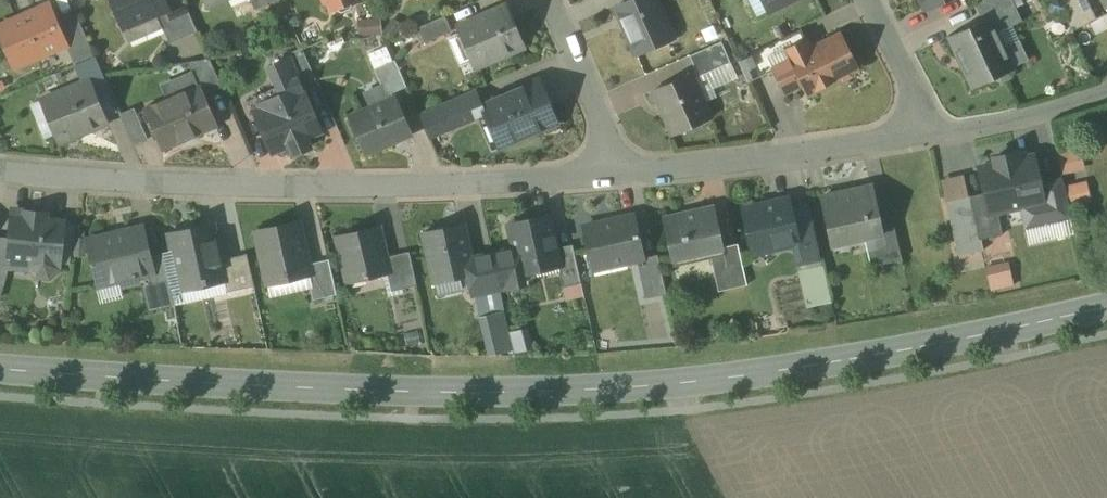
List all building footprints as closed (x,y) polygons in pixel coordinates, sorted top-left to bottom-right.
[(123,28),(125,28),(124,27),(141,20),(142,20),(168,9),(164,0),(111,0),(123,28)] [(255,11),(281,0),(250,0),(255,11)] [(326,3),(330,5),(332,10),(336,8),(338,11),(342,13),(350,9),(352,5),(351,2),(353,1),(352,0),(324,0),(326,3)] [(616,8),(636,55),(672,39),(656,0),(634,0),(616,8)] [(769,11),(791,0),(763,0),(769,11)] [(925,9),(944,0),(921,0),(925,9)] [(979,1),(986,16),(1013,3),(1012,0),(982,0),(979,1)] [(1057,3),(1072,32),(1106,15),(1106,13),(1096,19),(1086,0),(1063,0),(1057,3)] [(1013,3),(986,16),(988,20),(989,19),(996,34),(1022,22),(1013,3)] [(0,28),(0,32),(15,67),(65,45),(66,44),(57,25),(49,7),(0,28)] [(507,7),(457,28),(474,68),(524,47),(507,7)] [(186,8),(159,20),(170,44),(197,32),(186,8)] [(95,57),(77,16),(57,25),(66,44),(65,45),(74,66),(76,65),(95,57)] [(445,16),(415,29),(422,45),(452,32),(445,16)] [(988,20),(949,38),(973,88),(1012,70),(996,34),(989,19),(988,20)] [(801,29),(777,41),(787,63),(791,61),(791,60),(811,50),(801,29)] [(811,50),(791,60),(791,61),(809,95),(857,70),(839,36),(811,50)] [(721,42),(689,56),(696,72),(690,75),(693,80),(730,63),(721,42)] [(302,49),(285,56),(287,60),(288,60),(300,87),(316,80),(302,49)] [(95,57),(76,65),(84,83),(90,80),(97,97),(110,92),(95,58),(95,57)] [(210,60),(188,63),(198,88),(203,98),(222,89),(210,60)] [(287,60),(269,68),(277,87),(283,100),(302,92),(300,87),(288,60),(287,60)] [(395,61),(374,70),(388,101),(394,99),(392,94),(407,88),(395,61)] [(690,75),(654,91),(673,136),(710,120),(693,80),(690,75)] [(84,83),(41,101),(58,144),(108,123),(97,97),(90,80),(84,83)] [(539,81),(487,103),(505,145),(557,123),(539,81)] [(277,87),(256,96),(254,97),(254,99),(255,98),(260,110),(283,100),(277,87)] [(198,88),(147,110),(164,149),(215,126),(203,98),(198,88)] [(474,90),(440,104),(450,129),(484,115),(474,90)] [(260,110),(255,113),(272,153),(289,146),(293,155),(310,148),(305,137),(319,131),(319,132),(320,132),(303,92),(302,92),(283,100),(260,110)] [(388,101),(349,118),(365,155),(411,135),(395,98),(394,99),(388,101)] [(1081,147),(1056,153),(1061,173),(1086,170),(1081,147)] [(1033,157),(979,169),(986,198),(990,214),(997,212),(1042,202),(1033,157)] [(1082,180),(1064,184),(1069,205),(1093,201),(1088,179),(1082,180)] [(872,187),(821,198),(831,246),(864,239),(882,235),(881,230),(872,187)] [(971,197),(946,202),(958,256),(982,251),(971,201),(972,201),(971,197)] [(986,198),(972,201),(971,201),(982,251),(983,251),(981,240),(1002,235),(997,212),(990,214),(986,198)] [(788,201),(743,211),(753,253),(755,253),(754,250),(774,245),(775,248),(795,243),(797,243),(793,223),(788,201)] [(714,209),(663,221),(672,261),(709,253),(723,249),(722,248),(714,209)] [(29,213),(13,212),(10,242),(8,258),(10,258),(9,262),(59,267),(63,223),(42,221),(43,217),(29,216),(29,213)] [(617,221),(585,228),(585,227),(583,228),(593,270),(594,270),(593,266),(626,258),(626,263),(644,259),(634,216),(617,220),(617,221)] [(548,217),(510,226),(520,274),(522,274),(521,268),(538,264),(539,270),(558,266),(559,266),(556,249),(548,217)] [(812,219),(793,223),(797,243),(795,243),(800,263),(821,259),(812,219)] [(298,224),(256,234),(270,295),(272,295),(268,278),(285,274),(286,279),(307,275),(310,274),(308,265),(298,224)] [(463,224),(423,234),(434,285),(469,277),(475,276),(471,260),(463,224)] [(213,225),(169,234),(182,292),(224,283),(225,282),(220,261),(213,225)] [(378,227),(337,237),(349,284),(388,274),(389,274),(385,258),(378,227)] [(882,235),(864,239),(871,268),(902,261),(894,227),(881,230),(882,235)] [(142,228),(88,241),(99,285),(119,281),(120,286),(137,282),(136,277),(148,274),(153,272),(149,257),(142,228)] [(0,241),(0,271),(8,272),(9,262),(10,258),(8,258),(10,242),(0,241)] [(572,245),(556,249),(559,266),(558,266),(563,288),(581,283),(572,245)] [(723,249),(709,253),(718,292),(746,286),(737,245),(722,248),(723,249)] [(409,252),(385,258),(389,274),(388,274),(389,281),(399,279),(401,290),(417,286),(409,252)] [(162,254),(149,257),(153,272),(148,274),(151,286),(168,282),(162,254)] [(247,255),(220,261),(225,282),(224,283),(226,293),(254,287),(247,255)] [(492,255),(471,260),(475,276),(469,277),(473,295),(500,289),(492,255)] [(657,261),(638,265),(645,300),(666,295),(657,256),(656,256),(657,261)] [(328,260),(308,265),(310,274),(307,275),(313,300),(336,295),(328,260)]
